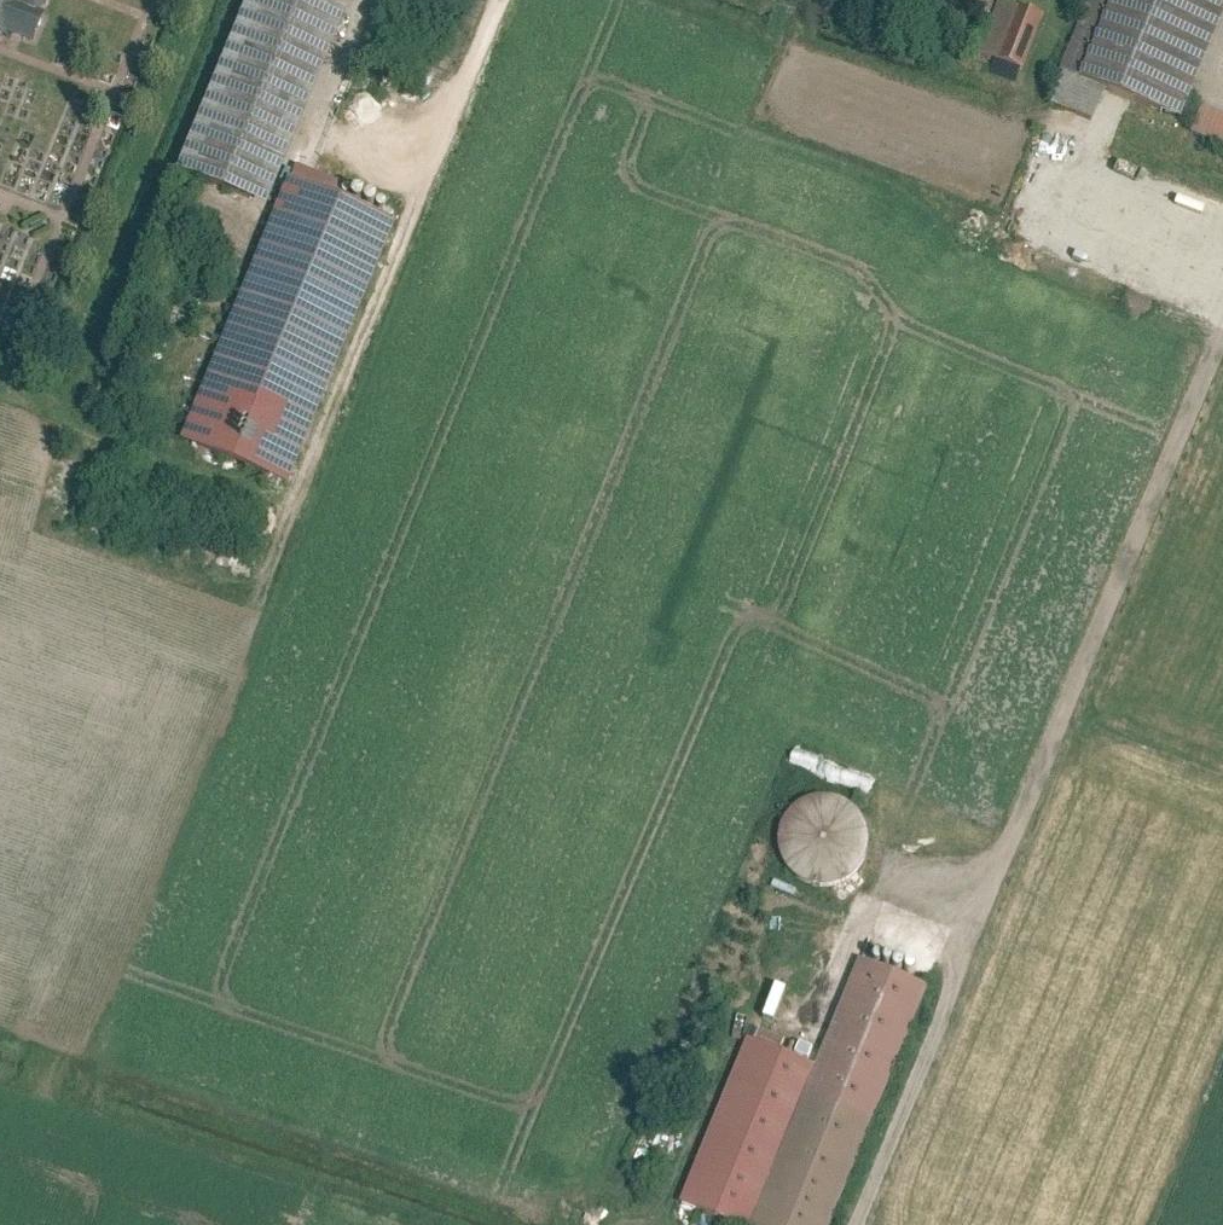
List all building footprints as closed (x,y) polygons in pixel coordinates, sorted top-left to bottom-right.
[(34,41),(44,15),(13,4),(15,0),(0,0),(0,28),(34,41)] [(320,0),(245,0),(176,169),(266,207),(343,10),(320,0)] [(1006,0),(998,0),(978,53),(1023,69),(1044,14),(1006,0)] [(1222,10),(1222,1),(1221,0),(1089,0),(1061,69),(1180,117),(1222,10)] [(1201,102),(1190,129),(1222,143),(1222,112),(1201,102)] [(391,218),(287,175),(182,432),(285,473),(391,218)] [(824,799),(815,794),(800,791),(785,793),(778,796),(766,806),(757,824),(756,839),(764,860),(775,870),(790,876),(805,877),(819,872),(826,868),(836,857),(841,842),(842,827),(835,810),(824,799)] [(834,951),(790,1058),(721,1030),(654,1193),(732,1224),(799,1224),(901,978),(834,951)]
